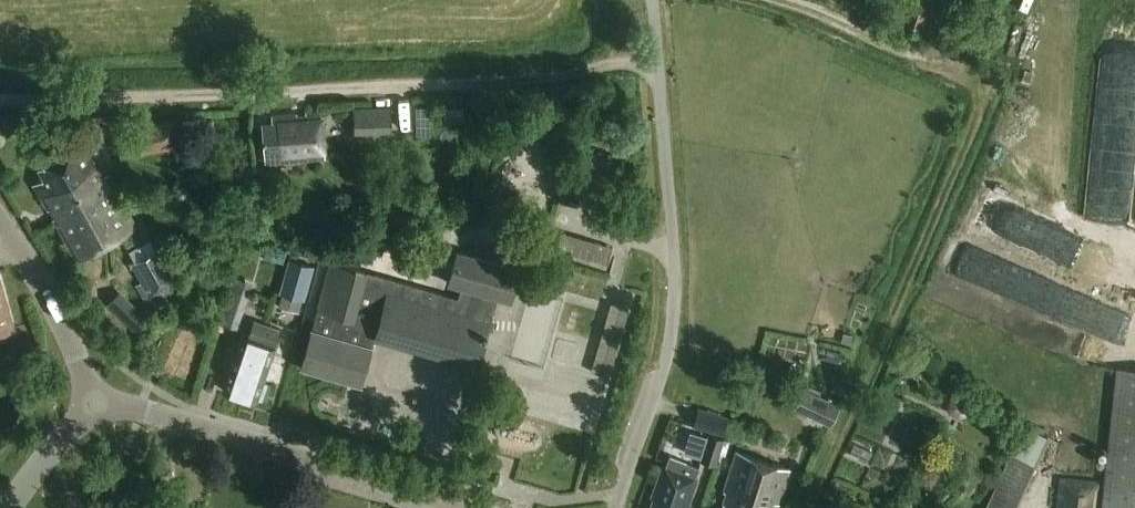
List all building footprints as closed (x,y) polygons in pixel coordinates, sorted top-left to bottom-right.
[(1090,137),(1108,140),(1107,149),(1134,152),(1134,144),(1134,60),(1101,55),(1090,137)] [(391,106),(353,107),(354,137),(392,136),(391,123),(391,106)] [(323,158),(319,112),(305,113),(305,116),(296,117),(296,114),(271,116),(272,123),(261,124),(265,164),(323,158)] [(178,119),(146,125),(151,153),(183,147),(178,119)] [(47,208),(53,220),(114,186),(108,175),(103,177),(88,152),(84,154),(79,146),(39,169),(44,179),(34,185),(44,203),(46,202),(49,207),(47,208)] [(114,186),(53,220),(75,260),(136,226),(114,186)] [(598,263),(604,244),(568,234),(563,253),(598,263)] [(261,246),(250,243),(247,256),(256,258),(258,258),(261,246)] [(162,248),(144,258),(132,265),(150,298),(180,281),(162,248)] [(307,259),(316,262),(317,258),(318,253),(309,251),(307,258),(307,259)] [(457,252),(455,258),(448,284),(461,288),(458,299),(331,262),(311,330),(300,367),(362,385),(373,347),(375,338),(477,367),(497,298),(512,302),(521,270),(457,252)] [(279,294),(305,301),(315,267),(288,260),(279,294)] [(243,291),(246,281),(234,277),(218,323),(223,325),(227,315),(241,320),(250,293),(243,291)] [(0,278),(0,330),(13,326),(0,278)] [(136,326),(148,313),(119,285),(107,297),(136,326)] [(545,380),(565,296),(525,287),(506,371),(545,380)] [(610,298),(592,364),(602,367),(612,333),(622,336),(630,304),(610,298)] [(223,390),(240,396),(264,325),(253,321),(247,338),(242,336),(223,390)] [(264,325),(240,396),(257,402),(275,347),(281,330),(264,325)] [(1116,369),(1101,507),(1134,507),(1134,371),(1116,369)] [(808,415),(830,426),(842,404),(829,398),(827,400),(805,389),(793,412),(807,419),(808,415)] [(966,404),(955,398),(950,400),(947,407),(949,413),(960,418),(966,415),(969,409),(966,404)] [(698,408),(693,426),(722,436),(728,417),(698,408)] [(739,440),(744,422),(733,419),(728,437),(739,440)] [(1047,440),(1023,429),(986,507),(1012,507),(1033,464),(1036,465),(1047,440)] [(716,466),(724,440),(699,432),(692,456),(701,459),(700,461),(716,466)] [(736,451),(723,492),(727,493),(723,505),(726,506),(726,507),(771,507),(773,502),(780,504),(791,469),(736,451)] [(665,468),(662,466),(651,497),(654,498),(650,507),(687,507),(698,479),(695,478),(699,468),(669,457),(665,468)] [(1099,483),(1059,479),(1056,507),(1096,507),(1099,483)]
